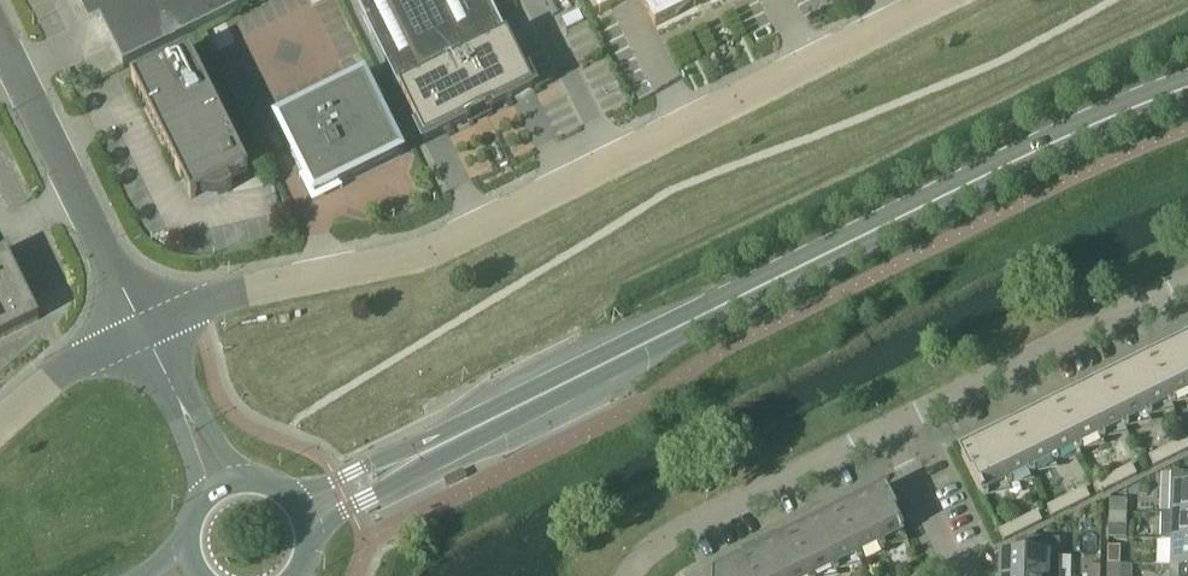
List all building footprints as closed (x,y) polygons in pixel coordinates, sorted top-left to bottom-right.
[(260,0),(82,0),(91,18),(97,16),(123,68),(260,0)] [(531,88),(532,88),(506,36),(507,36),(489,0),(354,0),(397,88),(398,90),(424,142),(464,122),(465,123),(492,109),(492,108),(531,88)] [(602,12),(599,13),(600,15),(630,0),(596,0),(602,12)] [(655,27),(710,0),(642,0),(655,27)] [(228,182),(248,172),(188,51),(131,80),(180,179),(184,177),(188,184),(194,190),(201,193),(214,187),(218,195),(223,194),(228,193),(232,190),(228,183),(228,182)] [(314,196),(398,154),(362,82),(279,124),(304,175),(314,196)] [(39,320),(6,253),(0,255),(0,339),(39,320)] [(1149,362),(1169,402),(1187,393),(1187,342),(1149,362)] [(1149,362),(1102,385),(1122,425),(1169,402),(1149,362)] [(1102,385),(1079,397),(1055,408),(1075,448),(1122,425),(1102,385)] [(1055,408),(1032,420),(1009,431),(1029,471),(1075,448),(1055,408)] [(1009,431),(985,443),(960,455),(981,495),(1029,471),(1009,431)] [(1187,450),(1187,442),(1186,438),(1173,444),(1178,455),(1187,450)] [(1178,455),(1173,444),(1161,451),(1166,461),(1178,455)] [(1166,461),(1161,451),(1148,457),(1153,467),(1166,461)] [(1136,476),(1131,465),(1118,472),(1123,482),(1136,476)] [(1123,482),(1118,472),(1106,478),(1111,488),(1123,482)] [(1187,515),(1187,474),(1170,473),(1169,514),(1161,514),(1187,515)] [(1106,478),(1093,484),(1098,495),(1111,488),(1106,478)] [(1076,505),(1089,499),(1084,488),(1071,495),(1076,505)] [(883,493),(859,505),(836,517),(856,557),(903,533),(883,493)] [(1076,505),(1071,495),(1059,501),(1064,511),(1076,505)] [(1108,513),(1121,513),(1121,500),(1109,500),(1108,513)] [(1059,501),(1046,507),(1051,517),(1064,511),(1059,501)] [(1029,529),(1041,522),(1036,512),(1024,518),(1029,529)] [(1120,526),(1121,513),(1108,513),(1108,525),(1120,526)] [(1161,514),(1160,540),(1187,541),(1187,515),(1161,514)] [(836,517),(789,540),(807,575),(817,575),(856,557),(836,517)] [(1016,535),(1029,529),(1024,518),(1011,525),(1016,535)] [(998,531),(1003,541),(1016,535),(1011,525),(998,531)] [(1000,575),(1059,575),(1060,540),(1024,539),(1001,551),(1001,554),(1000,575)] [(789,540),(743,563),(749,575),(807,575),(789,540)] [(1160,540),(1160,541),(1173,541),(1172,567),(1187,567),(1187,541),(1160,540)] [(1107,565),(1119,565),(1120,547),(1107,547),(1107,565)] [(743,563),(716,575),(749,575),(743,563)] [(1119,565),(1107,565),(1106,575),(1119,575),(1119,565)] [(1099,567),(1087,567),(1087,575),(1099,575),(1099,567)] [(1172,567),(1172,575),(1187,575),(1187,567),(1172,567)]
